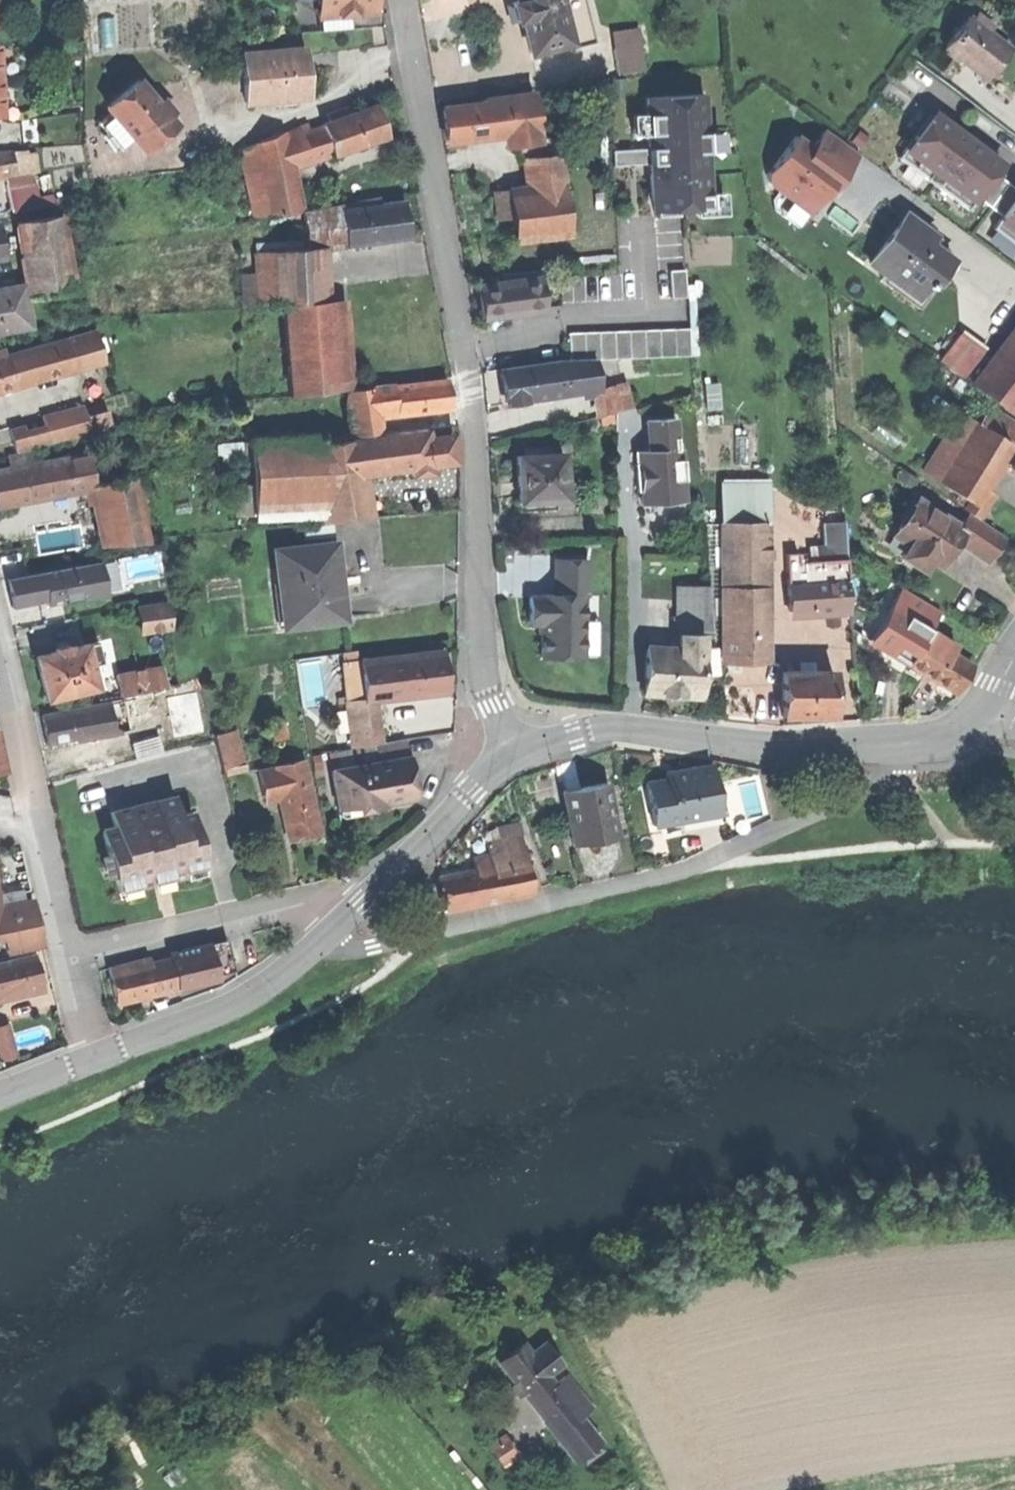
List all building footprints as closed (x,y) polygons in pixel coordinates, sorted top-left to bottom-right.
[(319,16),(373,12),(372,0),(317,0),(319,16)] [(559,0),(517,0),(510,2),(513,12),(515,21),(522,19),(531,51),(567,42),(570,41),(559,0)] [(583,0),(559,0),(570,41),(567,42),(568,47),(593,41),(583,0)] [(977,14),(972,19),(987,32),(992,26),(977,14)] [(969,17),(944,47),(980,77),(1005,47),(987,32),(972,19),(969,17)] [(612,32),(614,48),(642,44),(640,28),(612,32)] [(642,44),(614,48),(618,74),(646,70),(642,44)] [(1010,50),(1005,47),(980,77),(985,81),(997,66),(1010,50)] [(306,48),(241,53),(244,102),(283,100),(283,99),(283,92),(309,90),(307,68),(306,48)] [(132,135),(141,146),(159,131),(172,120),(137,79),(106,104),(111,110),(132,135)] [(309,97),(309,90),(283,92),(283,99),(309,97)] [(516,100),(518,112),(534,110),(531,90),(515,92),(516,95),(516,100)] [(702,91),(640,95),(644,147),(645,160),(648,211),(710,207),(710,204),(709,192),(706,149),(705,129),(702,91)] [(483,99),(484,104),(502,102),(516,100),(516,95),(483,99)] [(506,133),(521,131),(518,112),(516,100),(502,102),(506,133)] [(448,141),(506,133),(502,102),(484,104),(444,110),(448,141)] [(566,105),(552,107),(556,140),(570,138),(566,105)] [(328,113),(330,123),(352,116),(350,107),(328,113)] [(521,131),(525,159),(558,154),(556,140),(552,107),(534,110),(518,112),(521,131)] [(322,126),(331,153),(383,135),(379,122),(374,108),(352,116),(330,123),(322,126)] [(1002,160),(930,108),(896,155),(967,207),(1002,160)] [(119,146),(132,135),(111,110),(98,121),(119,146)] [(307,124),(299,126),(301,132),(309,130),(307,124)] [(292,166),(310,160),(301,132),(299,126),(283,135),(289,158),(292,166)] [(310,160),(331,153),(322,126),(309,130),(301,132),(310,160)] [(821,127),(810,143),(793,131),(764,173),(765,183),(806,212),(819,192),(824,196),(856,152),(821,127)] [(714,129),(705,129),(706,149),(718,148),(714,129)] [(253,143),(258,165),(289,158),(283,135),(282,131),(253,143)] [(241,147),(245,167),(258,165),(253,143),(241,147)] [(611,162),(645,160),(644,147),(610,149),(611,162)] [(0,151),(0,176),(6,175),(15,173),(11,150),(0,151)] [(525,159),(529,187),(530,194),(563,190),(558,154),(525,159)] [(300,206),(292,166),(289,158),(258,165),(267,209),(268,212),(300,206)] [(253,211),(267,209),(258,165),(245,167),(253,211)] [(29,171),(15,173),(6,175),(8,189),(31,185),(29,171)] [(8,189),(11,209),(38,205),(37,197),(35,184),(31,185),(8,189)] [(529,187),(508,190),(512,218),(514,238),(569,230),(563,190),(530,194),(529,187)] [(498,220),(512,218),(508,190),(494,192),(496,206),(498,220)] [(723,191),(709,192),(710,204),(723,203),(723,191)] [(989,226),(1014,245),(1014,191),(989,226)] [(51,195),(37,197),(38,205),(53,203),(51,195)] [(378,196),(341,203),(341,209),(379,205),(378,196)] [(405,218),(403,202),(379,205),(341,209),(345,243),(407,235),(405,218)] [(341,203),(301,211),(306,247),(315,247),(345,243),(341,209),(341,203)] [(24,252),(18,222),(17,214),(0,217),(0,237),(3,256),(24,252)] [(24,252),(31,296),(73,288),(60,214),(18,222),(24,252)] [(906,214),(870,262),(888,276),(891,272),(920,293),(926,286),(929,281),(933,284),(936,279),(941,282),(956,263),(944,254),(929,243),(935,236),(906,214)] [(306,247),(254,252),(256,272),(259,305),(281,303),(281,305),(320,301),(315,247),(306,247)] [(682,268),(667,269),(668,295),(683,295),(682,268)] [(502,276),(503,283),(539,279),(560,277),(559,270),(502,276)] [(245,306),(259,305),(256,272),(242,274),(245,306)] [(921,309),(941,282),(936,279),(933,284),(930,288),(926,286),(920,293),(891,272),(888,276),(884,281),(921,309)] [(483,316),(543,309),(542,303),(539,279),(503,283),(480,286),(482,302),(483,316)] [(0,288),(0,332),(30,326),(22,284),(0,288)] [(333,300),(320,301),(281,305),(289,396),(338,390),(335,341),(333,300)] [(686,327),(566,331),(567,357),(687,353),(686,327)] [(1005,405),(1014,391),(1014,328),(975,384),(1005,405)] [(93,331),(19,353),(28,382),(66,371),(102,360),(93,331)] [(941,357),(964,375),(983,351),(959,333),(941,357)] [(0,350),(0,390),(12,387),(4,358),(1,350),(0,350)] [(19,353),(4,358),(12,387),(28,382),(19,353)] [(570,359),(559,361),(564,394),(575,392),(570,359)] [(594,362),(570,359),(575,392),(600,389),(594,362)] [(602,360),(594,362),(600,389),(608,387),(602,360)] [(564,394),(559,361),(503,370),(505,387),(508,403),(564,394)] [(444,381),(393,386),(395,411),(395,416),(447,409),(446,395),(444,381)] [(376,413),(395,411),(393,386),(393,383),(373,386),(376,413)] [(378,432),(376,413),(373,386),(344,388),(349,435),(378,432)] [(608,387),(600,389),(606,413),(620,410),(614,386),(608,387)] [(1014,413),(1014,391),(1005,405),(1014,413)] [(44,427),(49,443),(89,432),(84,416),(81,405),(59,411),(42,416),(44,427)] [(989,406),(978,423),(1001,438),(1012,421),(989,406)] [(106,409),(84,416),(89,432),(111,426),(106,409)] [(649,447),(637,448),(641,502),(690,498),(682,412),(646,415),(649,447)] [(924,471),(939,481),(978,423),(962,412),(924,471)] [(1012,421),(1001,438),(1011,445),(1014,439),(1014,423),(1012,421)] [(939,481),(969,501),(973,503),(983,488),(1011,445),(1001,438),(978,423),(939,481)] [(15,453),(28,449),(23,433),(21,426),(8,430),(15,453)] [(28,449),(49,443),(44,427),(23,433),(28,449)] [(426,429),(384,435),(385,437),(386,445),(373,446),(372,439),(350,441),(354,476),(362,475),(409,469),(430,466),(454,463),(452,448),(451,436),(427,439),(426,429)] [(369,519),(362,475),(354,476),(350,441),(349,435),(251,441),(252,469),(254,488),(254,496),(291,496),(291,494),(320,489),(323,509),(325,523),(332,523),(369,519)] [(385,437),(372,439),(373,446),(386,445),(385,437)] [(6,456),(9,468),(29,464),(27,452),(6,456)] [(564,452),(517,455),(519,478),(520,499),(558,497),(566,496),(564,452)] [(86,454),(75,456),(79,474),(89,473),(86,454)] [(82,489),(79,474),(75,456),(29,464),(9,468),(0,470),(0,504),(82,489)] [(89,473),(79,474),(82,489),(92,487),(129,480),(126,466),(89,473)] [(431,473),(430,466),(409,469),(410,476),(431,473)] [(129,480),(92,487),(104,545),(146,543),(133,480),(129,480)] [(969,501),(964,509),(981,520),(996,497),(983,488),(973,503),(969,501)] [(255,516),(313,515),(312,510),(323,509),(320,489),(291,494),(291,496),(254,496),(255,516)] [(559,507),(558,497),(520,499),(520,509),(559,507)] [(957,527),(914,498),(893,530),(910,542),(908,545),(901,556),(922,570),(929,558),(942,566),(954,548),(963,533),(968,536),(970,537),(981,520),(964,509),(960,515),(964,517),(957,527)] [(314,525),(325,523),(323,509),(312,510),(313,515),(314,525)] [(1007,537),(981,520),(970,537),(968,536),(961,546),(989,564),(996,553),(1007,537)] [(333,537),(332,523),(325,523),(314,525),(303,525),(304,540),(333,537)] [(722,523),(722,542),(752,542),(752,523),(722,523)] [(891,533),(908,545),(910,542),(893,530),(891,533)] [(961,546),(968,536),(963,533),(954,548),(958,551),(961,546)] [(74,535),(43,541),(48,568),(79,562),(74,535)] [(722,542),(722,586),(752,586),(752,542),(722,542)] [(333,544),(274,550),(278,582),(289,581),(294,625),(342,620),(339,595),(334,595),(333,580),(337,579),(335,563),(333,544)] [(588,559),(556,558),(555,593),(543,593),(543,595),(530,595),(529,609),(529,622),(542,623),(541,656),(583,657),(584,595),(587,595),(588,559)] [(97,560),(4,577),(9,605),(43,599),(44,603),(103,592),(97,560)] [(787,565),(788,586),(848,582),(847,561),(787,565)] [(343,579),(337,579),(339,595),(342,620),(348,619),(343,579)] [(277,627),(294,625),(289,581),(278,582),(272,583),(277,627)] [(835,607),(850,606),(848,582),(788,586),(790,611),(826,608),(835,607)] [(723,661),(753,661),(752,586),(722,586),(722,601),(722,613),(723,661)] [(679,587),(679,634),(703,636),(714,636),(710,587),(679,587)] [(901,588),(890,606),(930,630),(941,612),(901,588)] [(148,629),(170,626),(168,606),(137,610),(139,629),(148,629)] [(870,639),(910,663),(930,630),(890,606),(870,639)] [(955,645),(930,630),(910,663),(938,681),(956,692),(972,666),(950,653),(955,645)] [(679,634),(678,649),(702,650),(703,636),(679,634)] [(717,674),(714,636),(703,636),(702,650),(701,673),(717,674)] [(96,642),(83,645),(88,665),(101,662),(96,642)] [(41,680),(46,699),(94,687),(88,665),(83,645),(68,649),(54,652),(35,657),(41,680)] [(670,694),(699,696),(701,673),(702,650),(678,649),(647,647),(644,692),(670,694)] [(441,651),(398,656),(403,697),(445,692),(443,672),(441,651)] [(398,656),(342,663),(347,698),(347,703),(375,700),(403,697),(398,656)] [(114,677),(118,696),(125,695),(151,690),(162,688),(159,669),(114,677)] [(803,716),(833,716),(833,670),(783,670),(783,716),(803,716)] [(153,700),(151,690),(125,695),(127,702),(136,700),(137,705),(153,700)] [(169,719),(173,737),(203,731),(194,692),(164,698),(169,719)] [(127,702),(124,702),(127,719),(139,716),(137,705),(136,700),(127,702)] [(379,730),(375,700),(347,703),(350,733),(379,730)] [(124,701),(108,703),(114,733),(129,730),(127,719),(124,702),(124,701)] [(44,732),(46,745),(114,733),(108,703),(41,715),(44,732)] [(274,740),(286,738),(282,719),(270,721),(274,740)] [(380,744),(379,730),(350,733),(351,748),(374,745),(380,744)] [(131,743),(135,759),(160,752),(156,737),(131,743)] [(405,740),(380,744),(374,745),(377,762),(330,770),(336,806),(361,801),(363,811),(371,809),(385,807),(384,801),(391,799),(395,803),(415,800),(405,740)] [(216,753),(222,774),(246,768),(241,747),(216,753)] [(302,760),(271,767),(272,769),(277,791),(278,798),(288,841),(302,837),(319,834),(302,760)] [(646,782),(653,824),(679,820),(678,814),(717,807),(710,765),(691,769),(673,772),(674,777),(646,782)] [(262,794),(277,791),(272,769),(256,773),(262,794)] [(573,842),(616,835),(607,783),(581,788),(582,794),(565,796),(573,842)] [(564,791),(565,796),(582,794),(581,788),(574,789),(564,791)] [(263,801),(278,798),(277,791),(262,794),(263,801)] [(101,835),(114,889),(158,879),(183,873),(182,869),(202,864),(189,814),(177,817),(172,798),(109,813),(113,832),(101,835)] [(338,815),(363,811),(361,801),(336,806),(338,815)] [(719,819),(717,807),(678,814),(679,820),(681,819),(682,826),(719,819)] [(503,839),(488,842),(493,867),(527,860),(521,835),(503,839)] [(0,859),(0,880),(1,887),(17,885),(13,857),(0,859)] [(528,868),(527,860),(493,867),(500,898),(533,891),(528,868)] [(535,866),(528,868),(533,891),(540,890),(535,866)] [(446,909),(500,898),(493,867),(440,878),(446,909)] [(0,906),(0,913),(4,935),(7,953),(41,947),(37,924),(33,900),(0,906)] [(225,940),(208,944),(215,973),(232,969),(225,940)] [(168,953),(169,959),(176,988),(197,983),(216,978),(215,973),(208,944),(168,953)] [(41,983),(37,968),(34,957),(0,965),(0,992),(41,983)] [(148,958),(107,968),(115,1002),(146,995),(176,988),(169,959),(149,963),(148,958)] [(41,983),(0,992),(0,999),(42,989),(41,983)] [(17,1055),(14,1021),(0,1022),(0,1056),(17,1055)] [(505,1356),(534,1399),(559,1382),(555,1377),(552,1372),(536,1349),(529,1339),(505,1356)] [(549,1339),(536,1349),(552,1372),(566,1363),(549,1339)] [(569,1367),(555,1377),(559,1382),(582,1415),(596,1406),(569,1367)] [(534,1399),(576,1459),(589,1450),(600,1442),(582,1415),(559,1382),(534,1399)] [(491,1444),(497,1452),(512,1442),(506,1434),(491,1444)] [(497,1452),(505,1466),(520,1455),(512,1442),(497,1452)]
